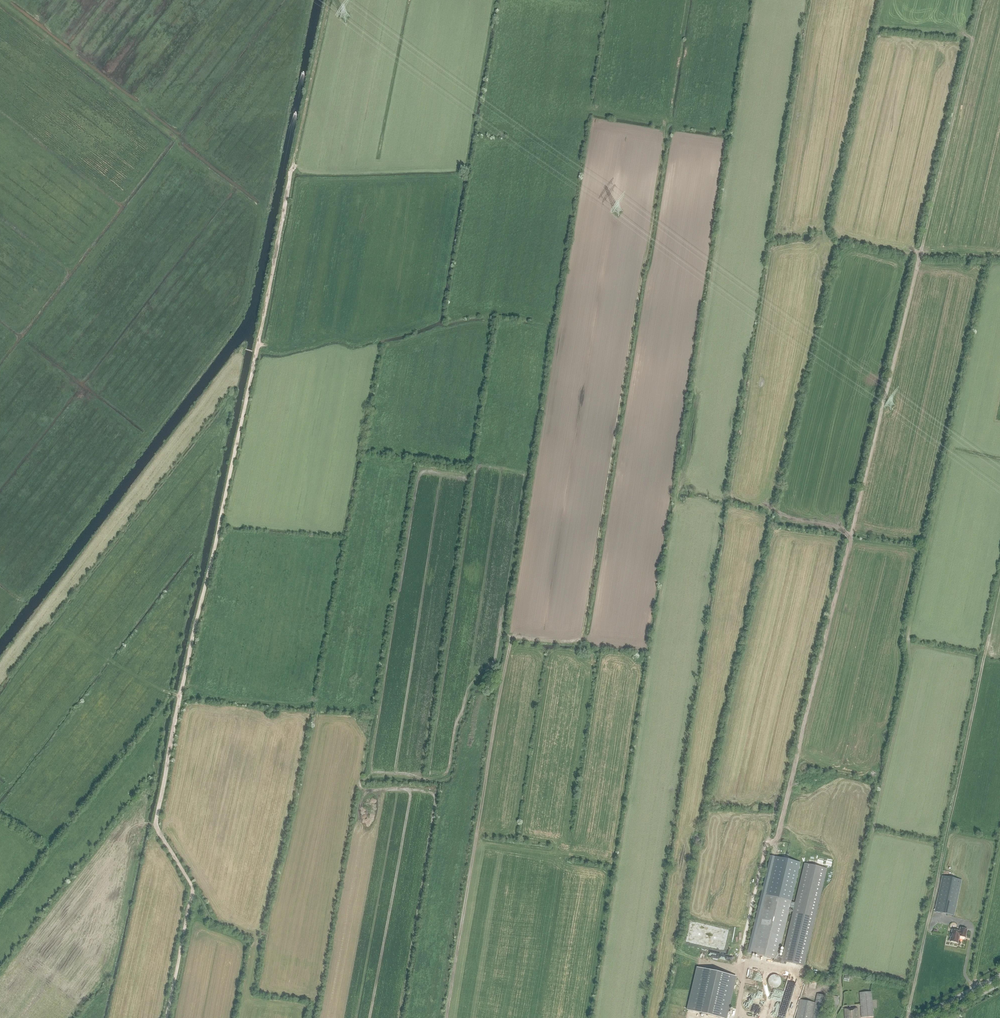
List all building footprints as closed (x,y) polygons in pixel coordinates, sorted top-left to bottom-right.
[(804,966),(827,869),(805,863),(782,961),(804,966)] [(962,880),(942,876),(935,912),(954,916),(962,880)] [(766,895),(752,954),(774,959),(773,962),(781,963),(783,957),(778,956),(791,901),(783,899),(784,894),(776,892),(775,897),(766,895)] [(958,943),(959,936),(965,937),(967,929),(960,928),(960,931),(952,930),(951,934),(950,935),(950,936),(951,937),(950,941),(958,943)] [(698,967),(688,1010),(722,1017),(726,1017),(736,976),(698,967)] [(769,979),(769,981),(769,983),(770,986),(771,987),(773,988),(776,989),(778,988),(780,987),(781,985),(782,983),(782,980),(781,978),(779,977),(777,976),(775,975),(773,976),(771,977),(769,979)] [(772,1004),(778,1006),(783,992),(776,990),(772,1004)] [(860,993),(862,1017),(874,1017),(872,992),(860,993)] [(796,1017),(823,1017),(827,996),(817,994),(815,1003),(800,999),(796,1017)] [(857,1008),(844,1009),(845,1017),(858,1017),(857,1008)]
